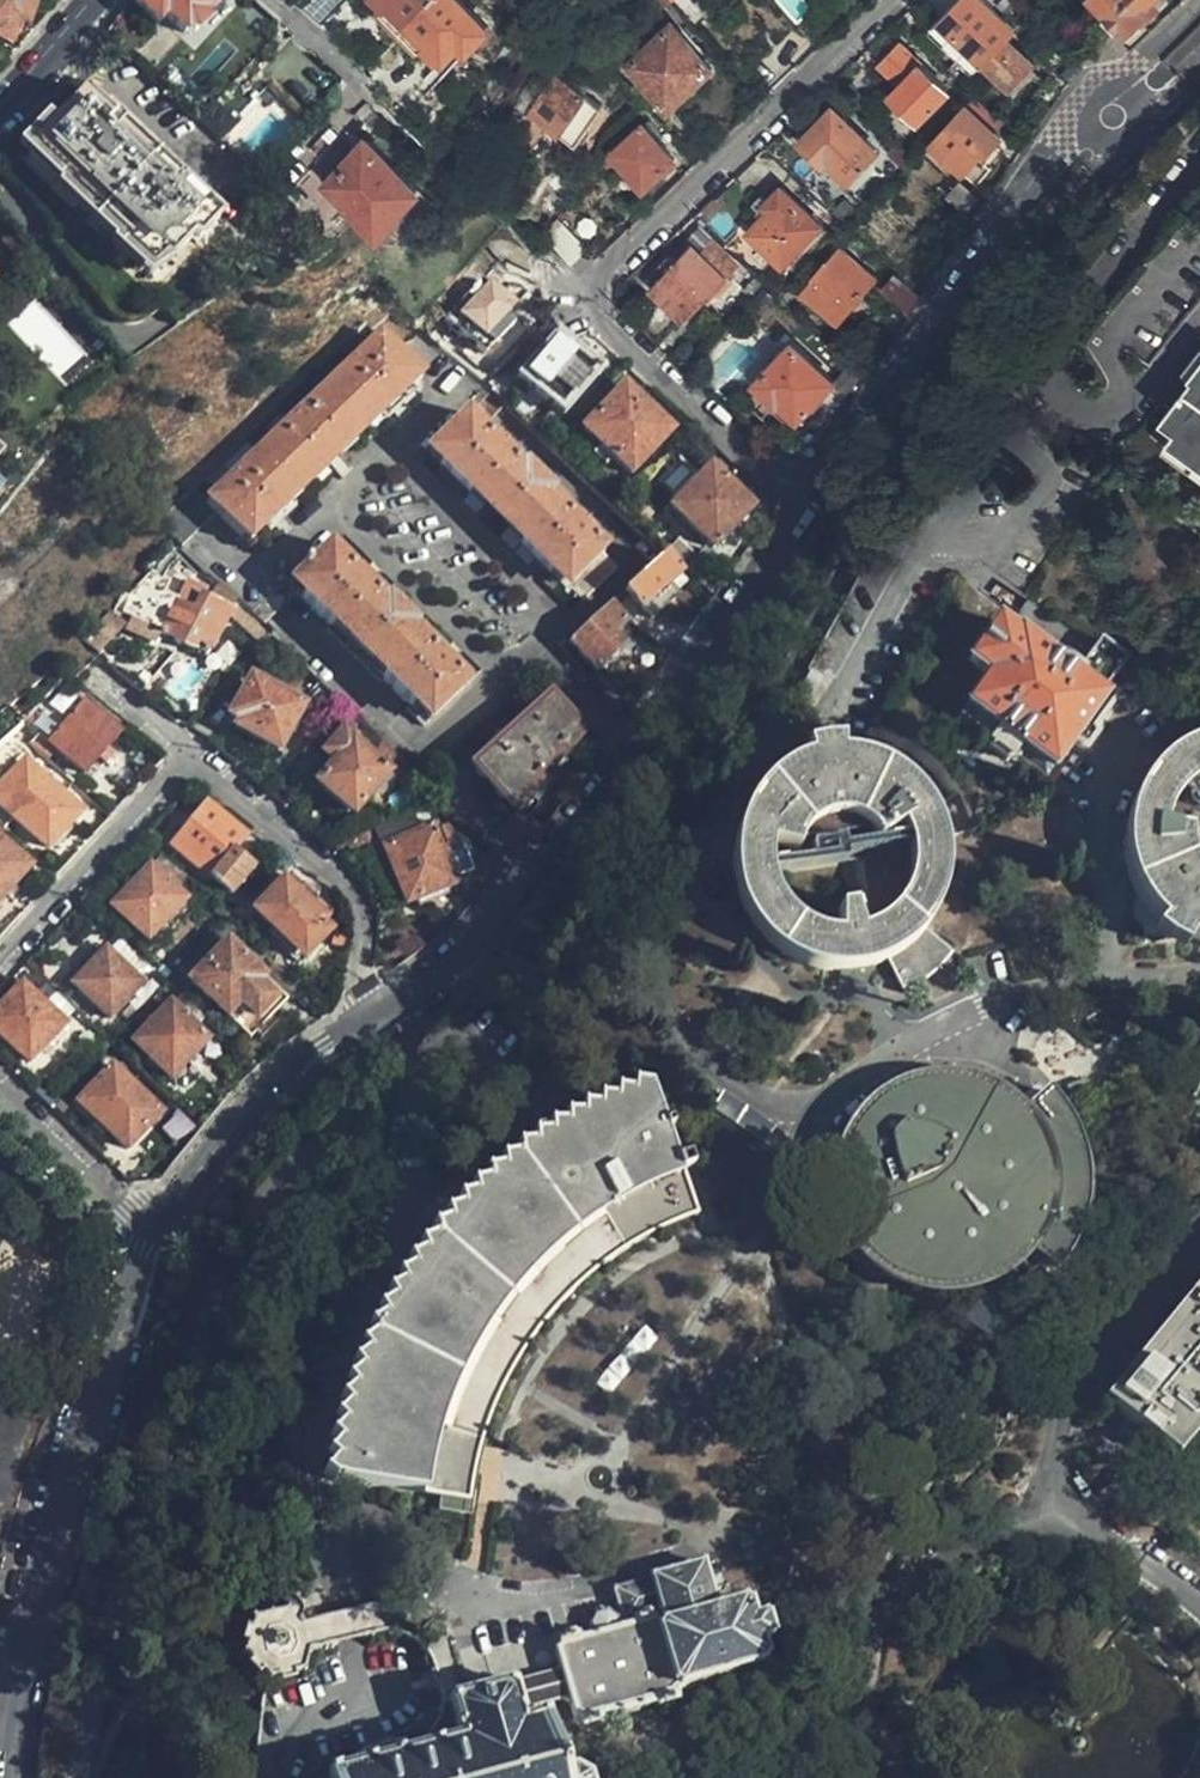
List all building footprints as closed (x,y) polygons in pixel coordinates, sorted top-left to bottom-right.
[(15,44),(29,28),(17,23),(25,4),(33,5),(34,0),(0,0),(0,36),(15,44)] [(213,0),(135,0),(134,2),(155,24),(164,16),(182,34),(186,30),(191,33),(201,22),(200,16),(213,0)] [(315,19),(332,0),(302,0),(299,4),(315,19)] [(369,0),(398,28),(425,0),(369,0)] [(398,28),(434,62),(460,37),(467,43),(487,23),(462,0),(425,0),(398,28)] [(1003,15),(989,0),(959,0),(934,24),(963,54),(1003,15)] [(1113,31),(1119,26),(1125,32),(1142,17),(1145,20),(1167,0),(1098,0),(1108,12),(1101,18),(1113,31)] [(1018,31),(1003,15),(963,54),(978,69),(988,60),(1015,87),(1038,63),(1013,35),(1018,31)] [(705,64),(663,24),(621,67),(627,73),(649,96),(664,110),(672,103),(675,97),(705,64)] [(948,86),(904,42),(872,72),(892,93),(884,102),(908,126),(948,86)] [(575,144),(594,103),(549,81),(528,122),(575,144)] [(200,205),(82,92),(28,148),(68,186),(66,189),(124,245),(121,248),(147,273),(162,259),(166,262),(191,238),(195,240),(215,220),(200,205)] [(209,101),(193,116),(204,127),(220,110),(209,101)] [(877,147),(833,105),(802,137),(824,160),(829,155),(849,176),(877,147)] [(987,151),(1000,137),(967,107),(956,116),(933,139),(962,169),(983,148),(987,151)] [(674,156),(640,122),(611,154),(645,187),(674,156)] [(414,187),(362,138),(317,186),(370,235),(414,187)] [(863,197),(909,165),(897,147),(850,179),(863,197)] [(820,225),(780,187),(744,224),(784,262),(820,225)] [(543,236),(552,246),(570,263),(582,249),(549,218),(541,227),(541,231),(543,236)] [(709,298),(741,265),(716,242),(704,254),(693,245),(651,286),(684,319),(707,296),(709,298)] [(860,292),(868,282),(836,252),(803,291),(834,321),(838,317),(860,292)] [(503,318),(497,310),(505,300),(477,272),(441,312),(477,346),(503,318)] [(920,297),(895,274),(880,291),(907,316),(920,297)] [(568,335),(554,320),(528,349),(535,357),(514,382),(559,425),(598,382),(560,344),(568,335)] [(170,507),(162,517),(171,526),(170,531),(180,541),(184,545),(219,511),(251,542),(301,493),(298,488),(362,425),(366,428),(418,377),(378,336),(230,479),(209,498),(194,484),(170,507)] [(834,382),(794,344),(755,384),(776,404),(779,401),(798,420),(834,382)] [(1199,369),(1199,351),(1187,370),(1195,377),(1199,369)] [(1195,377),(1164,419),(1180,431),(1174,439),(1199,457),(1199,369),(1195,377)] [(506,406),(490,391),(431,449),(580,601),(613,568),(601,555),(603,553),(586,535),(590,531),(580,520),(584,515),(516,446),(510,452),(500,442),(495,446),(481,431),(506,406)] [(672,435),(641,407),(640,408),(623,393),(612,405),(582,437),(628,483),(672,435)] [(1174,439),(1180,431),(1164,419),(1158,427),(1151,437),(1166,448),(1164,452),(1199,478),(1199,457),(1174,439)] [(748,509),(710,473),(672,510),(711,550),(748,509)] [(463,682),(410,628),(413,625),(386,597),(382,600),(327,544),(287,582),(425,720),(444,701),(463,682)] [(677,574),(661,555),(622,591),(648,620),(672,597),(665,588),(677,574)] [(196,610),(139,583),(117,605),(157,623),(159,626),(159,628),(159,630),(160,631),(161,633),(162,633),(165,632),(170,637),(175,642),(185,647),(203,652),(204,653),(205,654),(206,655),(208,656),(210,655),(211,653),(210,651),(209,649),(229,611),(204,596),(196,610)] [(623,625),(606,605),(567,642),(593,670),(620,647),(611,636),(623,625)] [(128,613),(94,648),(113,665),(128,679),(139,688),(160,666),(171,654),(128,613)] [(1016,634),(996,619),(964,663),(983,677),(962,706),(992,728),(984,738),(986,749),(1000,759),(1011,758),(1019,748),(1047,771),(1070,742),(1084,753),(1097,737),(1094,734),(1114,707),(1101,698),(1104,694),(1078,675),(1080,672),(1064,660),(1061,663),(1018,631),(1016,634)] [(1103,641),(1080,672),(1078,675),(1104,694),(1129,660),(1103,641)] [(536,673),(469,736),(488,755),(473,769),(474,776),(510,809),(557,753),(563,759),(582,736),(550,700),(555,693),(536,673)] [(1155,698),(1167,706),(1179,690),(1168,681),(1155,698)] [(276,749),(299,707),(277,694),(274,699),(246,684),(236,702),(244,707),(234,726),(276,749)] [(116,733),(81,701),(46,739),(81,771),(116,733)] [(367,727),(344,706),(315,736),(328,747),(324,752),(333,763),(317,783),(351,813),(386,774),(352,743),(367,727)] [(955,716),(984,738),(992,728),(962,707),(955,716)] [(1192,747),(1174,751),(1157,760),(1142,770),(1128,784),(1117,799),(1109,818),(1104,835),(1102,854),(1104,873),(1109,892),(1117,909),(1128,925),(1138,935),(1132,942),(1163,964),(1168,954),(1175,957),(1193,962),(1199,962),(1199,710),(1189,711),(1192,747)] [(1019,748),(1011,758),(1040,780),(1047,771),(1019,748)] [(782,754),(784,767),(778,769),(769,773),(756,781),(747,788),(737,797),(730,806),(723,817),(718,828),(713,838),(711,851),(709,861),(709,870),(709,881),(710,893),(714,908),(719,920),(726,931),(732,939),(743,950),(752,958),(763,965),(772,969),(786,975),(798,979),(812,979),(824,980),(837,978),(850,975),(864,969),(871,983),(879,1001),(891,995),(899,989),(909,981),(921,971),(929,960),(903,938),(909,931),(915,920),(919,911),(922,900),(925,890),(926,881),(927,869),(926,858),(925,850),(922,841),(920,832),(916,823),(909,811),(903,802),(897,796),(890,789),(882,783),(873,777),(863,772),(853,768),(842,764),(833,763),(823,762),(815,762),(815,749),(797,750),(782,754)] [(70,782),(54,768),(42,781),(25,765),(0,793),(0,806),(45,849),(78,814),(59,796),(70,782)] [(243,838),(202,804),(167,848),(206,882),(243,838)] [(405,901),(414,898),(453,881),(456,880),(454,875),(471,867),(463,848),(445,829),(436,832),(434,826),(385,844),(405,901)] [(24,869),(0,848),(0,894),(24,869)] [(183,900),(150,867),(115,906),(148,939),(183,900)] [(331,913),(292,877),(257,913),(296,952),(331,913)] [(453,881),(414,898),(417,905),(455,888),(453,881)] [(194,981),(229,1016),(242,1003),(256,1016),(274,996),(261,982),(266,976),(230,942),(194,981)] [(107,1022),(144,983),(120,961),(84,999),(107,1022)] [(242,1003),(229,1016),(252,1038),(288,999),(266,976),(261,982),(274,996),(256,1016),(242,1003)] [(21,981),(0,1003),(0,1035),(6,1041),(28,1063),(65,1025),(21,981)] [(170,1077),(205,1042),(205,1039),(169,1005),(134,1043),(170,1077)] [(159,1116),(111,1067),(78,1103),(127,1150),(159,1116)] [(1057,1088),(1063,1099),(1081,1089),(1075,1078),(1057,1088)] [(672,1221),(681,1218),(665,1174),(676,1170),(672,1159),(661,1162),(634,1087),(617,1086),(617,1094),(599,1094),(599,1101),(581,1102),(582,1109),(564,1110),(564,1118),(547,1119),(548,1128),(531,1128),(532,1139),(515,1140),(516,1149),(499,1150),(500,1162),(483,1163),(484,1174),(468,1176),(469,1187),(455,1188),(456,1200),(441,1201),(443,1214),(428,1216),(429,1228),(415,1231),(418,1241),(402,1247),(406,1258),(391,1265),(395,1274),(380,1281),(384,1289),(370,1297),(374,1305),(360,1313),(366,1322),(353,1330),(357,1340),(343,1349),(348,1358),(335,1367),(342,1375),(328,1386),(337,1394),(323,1404),(330,1411),(317,1422),(326,1430),(313,1440),(321,1448),(309,1458),(319,1466),(306,1477),(316,1483),(421,1500),(451,1505),(452,1495),(454,1484),(456,1472),(460,1458),(464,1443),(468,1432),(473,1419),(479,1406),(483,1396),(488,1385),(495,1373),(501,1363),(508,1352),(515,1343),(521,1334),(530,1323),(538,1314),(546,1305),(554,1297),(564,1288),(573,1279),(583,1272),(593,1265),(602,1258),(614,1250),(623,1244),(632,1239),(641,1235),(653,1229),(663,1225),(672,1221)] [(1010,1110),(1000,1121),(989,1111),(972,1100),(959,1094),(940,1089),(921,1087),(904,1089),(886,1094),(866,1103),(855,1111),(841,1125),(838,1129),(830,1140),(822,1152),(818,1175),(817,1193),(818,1211),(823,1228),(830,1246),(845,1264),(856,1276),(869,1284),(884,1291),(904,1296),(922,1298),(942,1296),(959,1292),(975,1284),(991,1274),(1003,1260),(1027,1278),(1035,1270),(1039,1263),(1043,1255),(1047,1249),(1050,1242),(1053,1234),(1055,1225),(1057,1215),(1058,1205),(1058,1194),(1059,1184),(1058,1175),(1056,1166),(1054,1156),(1050,1146),(1047,1137),(1044,1130),(1039,1123),(1035,1116),(1031,1111),(1027,1106),(1021,1099),(1010,1110)] [(1102,1398),(1173,1459),(1199,1426),(1199,1279),(1102,1398)] [(969,1321),(989,1337),(1003,1320),(984,1303),(969,1321)] [(463,1517),(451,1505),(421,1500),(433,1512),(463,1517)] [(545,1717),(538,1719),(540,1727),(527,1731),(522,1714),(551,1705),(557,1723),(570,1719),(572,1723),(582,1729),(675,1702),(678,1695),(760,1671),(764,1664),(761,1654),(772,1650),(766,1624),(753,1626),(748,1607),(739,1604),(720,1609),(717,1608),(713,1605),(712,1600),(726,1596),(722,1580),(708,1583),(704,1566),(610,1593),(620,1633),(614,1632),(612,1622),(601,1614),(600,1610),(588,1615),(589,1620),(585,1629),(588,1641),(562,1651),(556,1663),(560,1676),(521,1689),(451,1709),(461,1749),(362,1777),(563,1777),(545,1717)] [(325,1622),(333,1653),(349,1648),(391,1637),(383,1607),(342,1618),(325,1622)] [(235,1650),(241,1674),(260,1689),(299,1678),(307,1659),(333,1653),(325,1622),(294,1631),(278,1617),(244,1625),(235,1650)]
